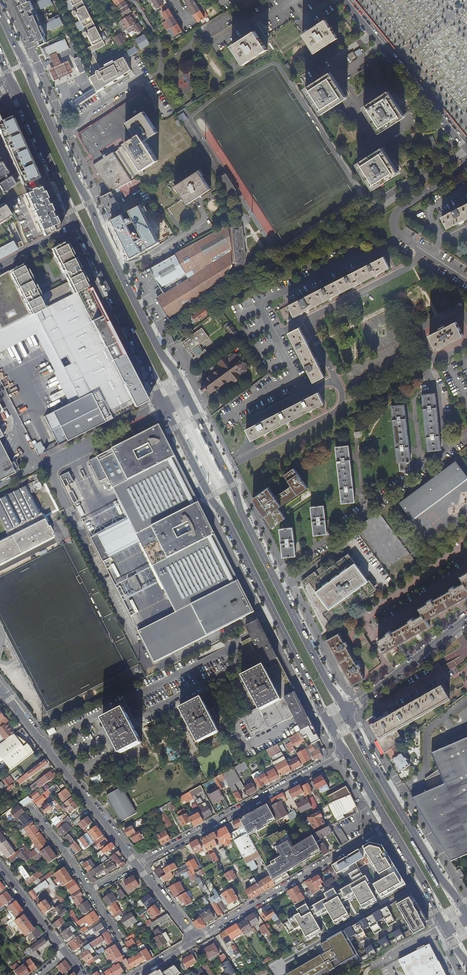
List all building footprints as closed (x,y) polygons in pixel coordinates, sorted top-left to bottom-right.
[(22,18),(24,17),(23,14),(22,14),(21,13),(21,12),(21,11),(21,10),(22,10),(19,4),(19,5),(17,0),(14,0),(22,18)] [(19,5),(19,4),(22,10),(21,10),(21,11),(21,12),(21,13),(22,14),(23,14),(24,17),(22,18),(32,42),(34,42),(36,48),(47,42),(43,33),(51,28),(63,22),(58,14),(50,18),(50,19),(51,21),(49,21),(42,25),(36,28),(34,25),(39,23),(37,18),(33,10),(35,9),(36,8),(37,9),(41,8),(52,2),(51,0),(39,0),(37,1),(32,3),(25,7),(23,4),(24,3),(25,2),(29,1),(29,0),(30,0),(17,0),(19,5)] [(82,0),(70,0),(69,0),(64,3),(69,11),(73,9),(74,8),(76,11),(74,11),(74,12),(73,13),(73,14),(75,17),(77,16),(78,15),(81,21),(79,21),(75,24),(79,32),(84,29),(85,29),(86,31),(85,32),(84,33),(84,34),(86,37),(87,36),(89,36),(93,45),(92,46),(85,49),(92,64),(94,63),(96,67),(95,68),(97,74),(94,75),(91,77),(97,89),(100,87),(105,84),(105,83),(108,81),(109,82),(130,69),(125,59),(124,57),(100,69),(92,52),(105,45),(82,0)] [(167,3),(165,0),(164,0),(163,0),(152,0),(157,9),(160,7),(162,10),(168,6),(166,3),(167,3)] [(198,22),(205,18),(194,0),(185,0),(198,22)] [(236,1),(244,13),(263,0),(238,0),(236,1)] [(131,11),(125,1),(118,6),(124,16),(131,11)] [(42,25),(35,9),(33,10),(37,18),(39,23),(34,25),(36,28),(42,25)] [(168,30),(173,38),(183,32),(169,9),(162,13),(167,21),(163,23),(168,30)] [(134,25),(137,23),(135,20),(134,20),(133,19),(130,15),(121,20),(127,29),(134,25)] [(334,42),(336,45),(340,42),(332,29),(333,29),(332,27),(330,28),(325,20),(302,35),(314,54),(334,42)] [(136,36),(141,33),(141,32),(143,30),(139,23),(135,26),(134,25),(127,29),(129,33),(132,31),(136,36)] [(244,65),(268,50),(261,41),(255,32),(231,47),(244,65)] [(121,33),(114,37),(119,47),(126,42),(125,39),(127,38),(125,35),(123,36),(121,33)] [(134,42),(138,51),(150,43),(144,34),(138,38),(138,40),(134,42)] [(47,59),(51,57),(58,54),(69,49),(65,39),(42,49),(47,59)] [(58,54),(51,57),(53,63),(55,67),(50,69),(55,81),(64,77),(74,72),(69,61),(62,64),(58,54)] [(80,73),(81,73),(85,71),(86,70),(81,58),(79,57),(75,59),(74,61),(80,73)] [(360,61),(363,66),(370,62),(367,57),(360,61)] [(131,70),(130,69),(109,82),(110,83),(128,72),(131,70)] [(307,90),(322,113),(346,99),(330,75),(307,90)] [(108,84),(107,84),(105,84),(100,87),(97,89),(99,93),(102,91),(109,86),(108,84)] [(74,91),(81,102),(88,98),(81,87),(74,91)] [(365,109),(380,132),(404,117),(389,94),(365,109)] [(145,111),(148,117),(154,113),(142,95),(131,102),(119,110),(127,123),(128,123),(145,111)] [(145,111),(128,123),(137,136),(141,133),(146,141),(159,132),(148,117),(145,111)] [(81,135),(82,137),(93,153),(126,132),(114,114),(82,135),(81,135)] [(10,116),(0,120),(0,134),(2,133),(9,148),(10,148),(20,171),(18,172),(21,178),(20,179),(22,184),(25,182),(37,177),(10,116)] [(18,172),(20,171),(10,148),(9,148),(2,133),(0,134),(1,138),(18,172)] [(141,133),(137,136),(125,144),(143,171),(159,161),(146,141),(141,133)] [(143,171),(125,144),(118,148),(119,150),(114,153),(113,152),(112,153),(110,151),(106,153),(108,155),(93,165),(111,192),(139,177),(145,174),(143,171)] [(359,165),(374,188),(397,173),(382,150),(359,165)] [(413,160),(408,163),(412,169),(417,167),(413,160)] [(185,201),(188,205),(211,190),(199,171),(176,187),(184,199),(183,200),(184,201),(185,201)] [(226,175),(218,180),(226,192),(228,195),(229,194),(236,190),(226,175)] [(0,182),(0,189),(2,192),(10,187),(10,186),(13,184),(14,185),(15,184),(10,176),(7,178),(4,180),(0,182)] [(151,198),(147,191),(139,177),(111,192),(102,197),(110,214),(121,208),(119,205),(120,204),(119,203),(118,203),(116,199),(123,195),(124,197),(131,194),(137,206),(151,198)] [(37,217),(45,234),(59,226),(56,218),(46,197),(42,187),(41,186),(29,191),(26,193),(33,209),(35,208),(39,217),(37,217)] [(3,222),(3,220),(11,215),(4,203),(0,205),(0,224),(3,222)] [(466,218),(466,204),(461,207),(449,213),(442,217),(448,228),(466,218)] [(131,220),(147,249),(161,241),(145,212),(135,218),(131,210),(117,217),(121,226),(123,225),(126,229),(131,226),(129,222),(131,220)] [(348,231),(351,229),(344,220),(342,222),(348,231)] [(153,272),(162,287),(186,273),(231,248),(229,228),(229,225),(147,271),(149,275),(151,273),(150,272),(152,271),(153,272)] [(243,227),(232,228),(236,266),(247,265),(243,227)] [(0,247),(0,254),(1,254),(2,257),(14,250),(12,248),(15,246),(12,241),(0,247)] [(55,253),(54,253),(65,274),(67,278),(68,281),(74,292),(75,292),(88,285),(66,243),(59,247),(58,244),(52,247),(55,253)] [(170,317),(218,286),(223,279),(229,272),(233,266),(231,248),(186,273),(190,279),(158,299),(170,317)] [(390,268),(384,257),(288,305),(294,315),(294,317),(390,268)] [(9,270),(30,314),(31,315),(35,313),(36,313),(47,307),(41,296),(41,295),(39,296),(36,291),(38,290),(24,262),(15,267),(9,271),(9,270)] [(1,330),(30,314),(9,270),(8,270),(0,274),(0,328),(1,330)] [(68,281),(41,296),(47,307),(71,294),(74,292),(68,281)] [(74,292),(36,313),(60,360),(67,356),(71,364),(64,368),(70,379),(61,384),(71,403),(45,416),(59,445),(144,402),(143,395),(145,393),(141,385),(138,386),(128,367),(131,365),(104,313),(103,314),(90,289),(91,288),(90,286),(89,287),(88,285),(75,292),(74,292)] [(216,302),(220,308),(227,303),(223,297),(216,302)] [(279,310),(284,320),(294,315),(288,305),(279,310)] [(196,322),(211,311),(207,306),(193,317),(196,322)] [(37,331),(57,371),(55,372),(61,384),(70,379),(64,368),(60,360),(36,313),(35,313),(31,315),(30,314),(1,330),(0,328),(0,350),(37,331)] [(429,335),(437,349),(463,335),(456,321),(445,327),(444,325),(440,327),(441,329),(429,335)] [(237,333),(229,322),(224,325),(233,337),(237,333)] [(205,350),(201,344),(200,344),(209,336),(203,328),(203,327),(186,339),(188,341),(186,342),(184,341),(181,343),(189,353),(190,352),(191,353),(192,354),(193,355),(194,357),(193,358),(198,365),(200,363),(202,362),(201,361),(202,360),(203,361),(211,356),(206,349),(205,350)] [(288,333),(314,383),(325,377),(299,327),(288,333)] [(200,344),(201,344),(210,338),(209,336),(200,344)] [(210,393),(211,393),(227,381),(228,382),(231,381),(233,383),(242,377),(240,375),(247,370),(246,369),(247,368),(237,354),(236,355),(234,354),(228,358),(226,356),(218,362),(221,367),(208,376),(201,381),(202,382),(200,383),(199,385),(201,387),(201,388),(202,390),(204,392),(205,392),(206,394),(208,395),(210,393)] [(131,365),(128,367),(138,386),(141,385),(131,365)] [(246,429),(252,440),(324,404),(318,392),(246,429)] [(428,451),(441,449),(435,393),(422,394),(428,451)] [(400,472),(410,471),(409,461),(411,461),(404,404),(391,406),(397,462),(399,462),(400,472)] [(254,612),(255,612),(210,524),(209,525),(207,523),(209,522),(203,510),(201,511),(198,504),(199,503),(164,434),(163,435),(158,426),(89,461),(99,482),(107,478),(128,519),(139,542),(176,612),(138,632),(154,663),(254,612)] [(8,475),(16,471),(14,468),(13,469),(10,462),(11,462),(0,440),(0,458),(8,475)] [(342,503),(355,502),(349,445),(336,447),(342,503)] [(36,450),(39,455),(47,451),(44,446),(36,450)] [(8,475),(0,458),(0,479),(8,475)] [(10,462),(13,469),(14,468),(19,466),(19,465),(19,464),(18,464),(18,463),(18,462),(18,461),(18,460),(18,459),(18,458),(11,462),(10,462)] [(466,480),(466,476),(456,462),(400,503),(412,519),(466,480)] [(317,492),(297,465),(257,495),(265,506),(276,498),(276,495),(277,495),(284,505),(281,506),(281,508),(283,510),(282,512),(284,515),(317,492)] [(68,485),(73,482),(67,472),(63,474),(68,485)] [(26,485),(0,498),(0,519),(9,536),(0,541),(0,564),(53,537),(52,533),(53,532),(50,526),(48,526),(41,513),(40,513),(26,485)] [(73,503),(77,502),(71,491),(67,493),(73,503)] [(311,507),(314,535),(327,534),(324,505),(311,507)] [(380,512),(360,526),(384,561),(386,559),(387,560),(389,559),(393,563),(408,553),(380,512)] [(63,519),(57,522),(64,535),(70,532),(63,519)] [(101,562),(139,542),(128,519),(89,538),(101,562)] [(280,529),(283,557),(296,556),(293,527),(280,529)] [(305,588),(325,626),(374,590),(348,554),(333,565),(326,570),(322,566),(318,569),(321,574),(318,576),(315,572),(302,581),(306,587),(305,588)] [(385,652),(398,644),(416,634),(429,626),(430,627),(430,626),(426,620),(439,612),(457,602),(466,596),(466,572),(461,576),(460,576),(464,582),(455,587),(454,586),(450,588),(451,590),(433,600),(432,599),(428,601),(429,602),(420,608),(420,607),(419,608),(423,614),(414,619),(413,618),(409,620),(410,622),(392,632),(391,631),(387,633),(388,634),(379,639),(378,639),(382,646),(380,647),(382,650),(384,650),(385,652),(386,652),(385,652)] [(129,578),(136,592),(143,588),(137,574),(129,578)] [(120,587),(116,589),(121,597),(124,595),(120,587)] [(301,731),(306,729),(307,728),(309,727),(312,726),(307,716),(263,628),(259,620),(246,627),(249,634),(251,638),(242,643),(246,651),(243,652),(252,670),(242,676),(258,708),(241,716),(252,737),(293,716),(296,721),(301,731)] [(352,686),(364,678),(359,669),(360,668),(358,664),(357,665),(355,662),(356,661),(350,649),(348,650),(346,647),(348,646),(345,642),(344,642),(339,634),(339,633),(326,640),(326,641),(327,640),(346,674),(352,686)] [(436,690),(435,689),(432,691),(432,692),(430,693),(429,693),(425,695),(426,696),(419,699),(415,701),(413,703),(413,702),(409,704),(409,705),(403,709),(402,708),(398,710),(399,711),(396,712),(392,714),(392,715),(389,716),(382,720),(381,718),(369,725),(385,754),(387,752),(396,745),(402,741),(396,730),(450,699),(442,686),(436,690)] [(219,731),(201,697),(180,708),(198,742),(219,731)] [(124,708),(103,719),(120,753),(142,742),(124,708)] [(5,741),(14,734),(6,724),(6,723),(0,728),(0,734),(5,741)] [(48,729),(50,734),(57,731),(54,726),(48,729)] [(309,727),(301,731),(300,732),(303,738),(307,736),(312,744),(316,742),(320,740),(318,736),(315,737),(309,727)] [(293,747),(304,740),(303,738),(300,732),(297,734),(295,735),(289,738),(291,742),(293,747)] [(10,756),(24,745),(15,733),(14,734),(5,741),(3,743),(7,748),(4,750),(10,759),(12,758),(10,756)] [(291,753),(295,750),(293,747),(291,742),(286,745),(291,753)] [(315,762),(323,757),(320,751),(321,750),(317,742),(307,747),(315,762)] [(30,748),(27,743),(24,745),(10,756),(12,758),(10,759),(4,750),(7,748),(3,743),(0,745),(0,755),(1,756),(7,765),(30,748)] [(287,774),(292,771),(286,760),(278,744),(272,747),(287,774)] [(405,758),(396,745),(387,752),(401,772),(410,765),(407,761),(407,760),(406,758),(405,758)] [(281,777),(287,774),(272,747),(267,750),(281,777)] [(33,752),(30,748),(7,765),(0,770),(0,778),(33,752)] [(303,764),(311,760),(306,750),(297,754),(303,764)] [(292,771),(301,766),(297,758),(290,762),(289,759),(286,760),(292,771)] [(31,777),(48,764),(45,760),(28,773),(31,777)] [(245,762),(234,768),(237,774),(239,778),(242,777),(240,772),(248,768),(245,762)] [(237,774),(234,768),(223,774),(226,779),(228,784),(230,787),(235,785),(236,787),(239,785),(240,787),(243,786),(239,778),(237,774)] [(270,783),(279,778),(273,768),(267,771),(267,770),(264,772),(268,779),(270,783)] [(46,783),(55,777),(50,771),(42,778),(31,786),(33,790),(39,786),(40,788),(43,786),(46,783)] [(258,771),(252,775),(253,777),(254,780),(259,788),(264,786),(262,783),(268,779),(264,772),(264,771),(259,773),(258,771)] [(101,773),(101,772),(89,778),(88,779),(89,779),(94,787),(93,788),(94,788),(105,782),(106,781),(105,781),(101,773)] [(214,779),(217,784),(218,786),(218,787),(220,790),(225,788),(224,786),(221,781),(226,779),(223,774),(214,779)] [(15,782),(10,775),(3,780),(6,785),(4,786),(1,782),(0,783),(0,791),(1,793),(3,792),(9,787),(8,787),(15,782)] [(20,784),(28,778),(25,775),(23,776),(22,777),(17,781),(20,784)] [(320,795),(330,790),(322,777),(315,780),(313,782),(317,790),(320,795)] [(56,779),(48,785),(50,788),(58,782),(56,779)] [(313,782),(309,784),(313,792),(317,790),(313,782)] [(4,793),(14,786),(12,784),(9,787),(3,792),(4,793)] [(53,796),(60,790),(56,784),(48,790),(51,794),(53,796)] [(248,795),(256,791),(253,784),(246,787),(244,785),(243,786),(248,795)] [(308,795),(313,792),(309,784),(302,788),(306,796),(308,795)] [(238,802),(243,800),(237,789),(236,787),(235,785),(230,787),(238,802)] [(301,813),(312,807),(308,800),(306,796),(302,788),(300,785),(289,791),(301,813)] [(22,805),(24,807),(32,802),(34,800),(46,791),(43,786),(40,788),(36,791),(37,791),(31,796),(33,798),(33,799),(32,800),(29,796),(20,802),(22,805)] [(192,797),(203,791),(201,786),(190,792),(192,797)] [(214,804),(225,798),(220,791),(220,790),(218,787),(218,786),(207,792),(214,804)] [(346,786),(326,796),(330,803),(351,794),(346,786)] [(121,822),(136,814),(136,813),(135,813),(121,787),(121,788),(107,795),(119,817),(116,819),(118,823),(121,822)] [(72,796),(66,789),(58,795),(64,802),(72,796)] [(43,802),(46,800),(48,796),(51,794),(48,790),(46,791),(34,800),(32,802),(34,804),(36,802),(38,805),(39,805),(40,807),(44,804),(43,802)] [(181,802),(192,797),(190,792),(179,798),(181,802)] [(281,827),(298,817),(293,807),(286,811),(281,802),(286,799),(283,793),(267,802),(276,818),(281,827)] [(330,803),(329,804),(336,818),(358,807),(352,795),(351,794),(330,803)] [(310,799),(308,800),(312,807),(314,811),(319,809),(312,797),(310,799)] [(72,813),(79,808),(75,802),(76,802),(75,800),(74,801),(71,798),(65,803),(67,806),(65,808),(67,811),(69,809),(72,813)] [(204,819),(212,815),(209,809),(206,810),(206,809),(207,808),(204,803),(203,804),(201,800),(196,803),(197,805),(199,808),(204,819)] [(49,804),(42,809),(46,814),(53,808),(49,804)] [(168,804),(157,810),(158,813),(165,809),(164,809),(166,808),(168,812),(171,810),(168,804)] [(276,818),(268,804),(259,809),(259,810),(241,819),(249,835),(256,831),(257,833),(266,828),(266,826),(270,824),(269,821),(276,818)] [(21,816),(25,812),(20,806),(16,809),(15,808),(14,809),(12,811),(13,812),(16,816),(19,816),(20,815),(21,816)] [(187,814),(185,809),(178,813),(181,817),(179,818),(183,826),(187,824),(188,825),(191,823),(190,822),(191,822),(187,814)] [(167,829),(173,826),(165,812),(160,815),(167,829)] [(323,817),(320,812),(309,818),(315,829),(325,824),(321,818),(323,817)] [(33,823),(33,822),(26,813),(19,818),(20,819),(24,824),(20,828),(22,831),(24,829),(33,823)] [(194,827),(204,822),(199,813),(197,814),(196,813),(195,813),(196,815),(192,817),(190,814),(188,815),(194,827)] [(75,826),(83,820),(81,816),(73,823),(75,826)] [(84,830),(93,823),(88,817),(81,822),(84,826),(82,828),(84,830)] [(251,855),(258,851),(249,835),(241,819),(234,823),(237,829),(240,827),(240,828),(230,834),(233,839),(244,859),(251,855)] [(41,835),(42,834),(33,823),(24,829),(33,841),(37,837),(41,835)] [(63,836),(71,830),(66,824),(62,827),(59,830),(63,836)] [(97,841),(103,836),(96,826),(89,831),(97,841)] [(132,835),(139,831),(138,830),(135,831),(132,826),(125,830),(129,837),(132,835)] [(316,841),(333,833),(330,826),(313,835),(314,837),(316,841)] [(226,846),(231,843),(230,840),(233,839),(230,834),(226,827),(215,833),(218,838),(222,845),(225,843),(226,846)] [(275,834),(269,838),(271,842),(270,842),(272,846),(274,846),(278,853),(280,852),(282,855),(278,857),(279,858),(272,863),(274,865),(268,869),(269,871),(271,876),(275,882),(276,885),(288,878),(290,877),(287,872),(297,866),(315,855),(314,853),(321,849),(317,842),(316,841),(314,837),(308,841),(307,840),(303,843),(302,842),(293,848),(291,845),(293,844),(289,837),(289,836),(286,830),(280,834),(279,832),(275,834)] [(137,842),(144,838),(143,835),(142,835),(139,831),(132,835),(134,840),(135,839),(137,842)] [(162,845),(171,840),(166,831),(157,836),(162,845)] [(71,846),(75,842),(73,839),(75,837),(72,833),(65,838),(71,846)] [(90,846),(94,843),(87,833),(83,836),(90,846)] [(217,862),(219,860),(213,849),(219,845),(216,841),(217,841),(216,839),(218,838),(215,833),(202,840),(207,849),(209,854),(213,860),(214,863),(217,862)] [(31,859),(47,848),(44,843),(46,842),(41,835),(37,837),(33,841),(32,841),(37,848),(30,853),(26,846),(23,847),(23,848),(24,851),(31,859)] [(86,849),(90,846),(83,836),(75,842),(71,846),(69,848),(70,849),(72,847),(77,853),(81,850),(77,844),(77,843),(78,843),(80,842),(86,849)] [(101,849),(109,842),(103,836),(97,841),(95,842),(101,849)] [(195,853),(203,849),(197,840),(190,844),(195,853)] [(15,853),(7,841),(0,846),(0,848),(7,859),(8,858),(15,853)] [(324,856),(329,853),(324,843),(322,844),(321,842),(319,843),(318,841),(317,842),(321,849),(324,856)] [(108,853),(116,847),(112,842),(96,854),(99,858),(107,851),(108,853)] [(341,860),(332,865),(333,866),(337,874),(368,855),(369,856),(368,857),(373,867),(375,866),(383,879),(374,885),(380,894),(384,897),(406,884),(402,877),(383,846),(371,843),(367,845),(357,851),(341,860)] [(34,863),(44,856),(49,864),(58,858),(49,846),(47,848),(31,859),(34,863)] [(224,859),(228,857),(224,848),(219,851),(224,859)] [(213,860),(209,854),(207,849),(204,850),(207,855),(206,855),(210,862),(213,860)] [(25,863),(31,859),(24,851),(22,852),(20,850),(15,853),(8,858),(12,863),(20,856),(25,863)] [(121,868),(126,865),(127,864),(124,861),(124,862),(122,863),(118,858),(122,855),(119,851),(111,857),(115,862),(116,861),(121,868)] [(253,860),(261,856),(258,852),(258,851),(251,855),(253,860)] [(247,864),(253,860),(251,855),(244,859),(247,864)] [(193,870),(197,868),(199,871),(204,869),(198,858),(186,864),(188,866),(192,875),(195,873),(193,870)] [(94,864),(91,860),(84,864),(89,872),(94,869),(93,867),(92,868),(91,866),(94,864)] [(114,863),(113,863),(112,861),(109,863),(107,860),(103,864),(104,865),(107,869),(109,872),(117,868),(114,863)] [(252,873),(259,870),(253,860),(247,864),(252,873)] [(161,877),(171,872),(178,868),(174,862),(168,865),(169,867),(162,870),(160,867),(156,869),(153,865),(151,868),(153,871),(159,879),(161,877)] [(101,871),(105,869),(106,870),(107,869),(104,865),(103,864),(90,872),(93,877),(98,873),(98,874),(102,872),(101,871)] [(26,881),(31,877),(23,865),(18,869),(26,881)] [(177,877),(186,872),(188,877),(191,876),(192,875),(188,866),(175,873),(177,877)] [(337,874),(333,866),(329,868),(334,877),(333,878),(324,883),(327,887),(332,884),(340,879),(337,874)] [(64,886),(73,880),(65,867),(55,874),(58,879),(56,881),(58,883),(61,882),(64,886)] [(283,923),(289,933),(300,927),(308,940),(322,932),(315,919),(328,911),(335,924),(350,916),(342,903),(356,896),(363,909),(377,901),(367,882),(369,881),(366,876),(364,877),(359,868),(349,874),(351,879),(352,878),(354,883),(337,892),(332,884),(327,887),(324,888),(322,890),(324,894),(325,894),(327,898),(309,908),(304,900),(296,905),(294,906),(297,910),(299,914),(283,923)] [(229,882),(237,877),(233,870),(227,874),(224,869),(222,871),(229,882)] [(25,881),(28,886),(34,881),(37,880),(38,878),(39,877),(42,875),(40,871),(36,873),(31,877),(26,881),(25,881)] [(40,880),(42,884),(46,881),(49,879),(54,875),(52,872),(40,880)] [(162,883),(174,876),(171,872),(161,877),(163,880),(161,881),(162,883)] [(201,889),(204,887),(202,883),(201,882),(202,882),(199,878),(198,879),(195,873),(192,875),(195,879),(199,885),(199,886),(201,889)] [(323,882),(319,875),(311,880),(319,892),(322,890),(324,888),(322,883),(323,882)] [(134,876),(125,881),(130,890),(139,885),(134,876)] [(269,889),(276,885),(275,882),(271,876),(264,880),(269,889)] [(251,900),(263,893),(258,884),(255,880),(255,878),(250,881),(254,887),(249,889),(250,892),(247,893),(251,900)] [(54,892),(57,890),(60,889),(58,887),(56,888),(49,879),(46,881),(50,886),(54,892)] [(311,880),(311,879),(305,882),(309,889),(313,895),(319,892),(311,880)] [(263,893),(269,889),(264,880),(258,884),(263,893)] [(38,895),(50,886),(46,881),(42,884),(38,887),(30,893),(35,900),(39,897),(38,895)] [(80,888),(75,881),(67,886),(72,893),(80,888)] [(169,887),(174,896),(175,896),(176,898),(181,895),(180,893),(184,891),(179,882),(169,887)] [(305,899),(298,887),(288,893),(290,896),(288,898),(290,900),(292,899),(296,905),(304,900),(305,899)] [(122,898),(126,896),(121,889),(117,892),(122,898)] [(226,906),(239,899),(233,889),(220,896),(226,906)] [(61,903),(64,901),(57,890),(54,892),(57,896),(61,903)] [(224,911),(227,909),(226,906),(220,896),(216,890),(214,892),(216,896),(213,897),(214,899),(217,903),(219,903),(224,911)] [(78,906),(84,902),(80,896),(82,895),(80,891),(71,896),(78,906)] [(12,900),(6,892),(0,896),(0,908),(12,900)] [(149,905),(156,899),(151,892),(143,898),(149,905)] [(187,906),(193,903),(190,897),(189,898),(186,892),(181,895),(176,898),(175,899),(178,903),(183,901),(184,903),(185,902),(187,906)] [(109,906),(118,901),(113,893),(104,899),(109,906)] [(360,956),(363,962),(426,928),(425,926),(424,923),(429,921),(412,893),(345,930),(349,937),(355,933),(360,941),(368,937),(363,929),(370,925),(374,933),(382,929),(377,921),(384,918),(388,926),(396,922),(395,921),(402,918),(409,930),(402,933),(399,927),(394,929),(395,931),(392,932),(395,937),(388,941),(385,934),(380,937),(381,938),(378,940),(381,945),(374,949),(371,942),(366,944),(367,946),(364,948),(366,953),(360,956)] [(223,917),(224,916),(217,903),(214,899),(213,897),(210,899),(212,901),(211,901),(212,902),(211,903),(212,905),(213,904),(219,915),(221,914),(223,917)] [(4,909),(8,914),(19,906),(13,899),(12,900),(0,908),(0,911),(4,909)] [(47,914),(52,910),(53,909),(46,900),(39,905),(46,914),(47,914)] [(86,917),(94,912),(87,901),(79,906),(86,917)] [(116,917),(120,914),(118,911),(121,910),(116,903),(110,907),(116,917)] [(62,918),(69,913),(62,904),(56,909),(56,910),(58,912),(60,914),(62,918)] [(154,919),(161,913),(155,905),(148,911),(154,919)] [(8,925),(23,915),(24,914),(19,906),(8,914),(11,919),(6,923),(8,925)] [(277,916),(271,907),(267,909),(268,912),(267,913),(266,912),(262,915),(266,921),(272,917),(275,922),(279,919),(277,916)] [(215,918),(210,910),(202,915),(203,917),(204,916),(208,922),(215,918)] [(76,923),(78,922),(71,912),(69,913),(72,919),(76,923)] [(90,926),(99,920),(94,912),(86,917),(84,918),(90,926)] [(136,919),(132,913),(122,919),(126,926),(132,922),(136,919)] [(158,924),(170,917),(168,914),(156,921),(158,924)] [(254,914),(246,919),(247,920),(253,930),(254,930),(255,930),(253,926),(259,923),(254,914)] [(31,932),(34,930),(23,915),(8,925),(10,928),(13,932),(14,932),(13,929),(17,926),(25,937),(31,932)] [(65,922),(62,918),(56,922),(53,924),(56,928),(59,926),(59,927),(65,922)] [(197,928),(203,929),(207,926),(201,918),(194,923),(197,928)] [(247,920),(238,925),(243,932),(243,933),(244,935),(253,930),(247,920)] [(147,931),(158,924),(156,921),(152,923),(147,926),(145,927),(147,931)] [(106,931),(101,923),(93,929),(99,937),(107,932),(107,933),(108,933),(109,932),(108,930),(106,931)] [(237,924),(226,931),(232,939),(232,940),(236,938),(235,937),(243,932),(238,925),(237,924)] [(265,925),(265,924),(260,928),(264,935),(266,934),(269,932),(269,931),(265,925)] [(34,930),(31,932),(31,933),(28,935),(31,939),(34,937),(35,939),(40,936),(36,930),(37,929),(36,928),(34,930)] [(67,941),(75,935),(73,933),(76,931),(74,928),(71,930),(69,928),(62,934),(67,941)] [(159,948),(169,942),(164,934),(162,934),(159,929),(154,932),(157,937),(154,939),(159,948)] [(326,952),(321,955),(328,967),(331,971),(335,968),(335,967),(358,954),(349,937),(345,930),(321,944),(324,950),(326,952)] [(232,939),(226,931),(221,934),(227,944),(232,940),(232,939)] [(98,955),(105,951),(103,948),(97,951),(96,949),(96,950),(94,947),(105,940),(109,946),(113,943),(110,938),(111,937),(108,933),(107,933),(95,941),(90,944),(93,948),(98,955)] [(70,943),(77,938),(75,935),(67,941),(69,943),(70,943)] [(85,947),(90,944),(87,939),(84,935),(80,935),(86,943),(83,945),(85,947)] [(91,936),(87,939),(90,944),(95,941),(91,936)] [(75,950),(82,946),(81,945),(83,944),(78,937),(77,938),(70,943),(75,950)] [(34,944),(26,950),(33,960),(39,956),(35,950),(46,942),(43,938),(37,942),(34,944)] [(136,949),(139,947),(143,945),(140,940),(135,943),(133,939),(126,943),(129,948),(127,949),(129,953),(136,949)] [(87,962),(93,958),(94,958),(89,950),(93,948),(90,944),(85,947),(87,950),(81,954),(87,962)] [(148,962),(153,959),(152,958),(153,957),(150,952),(149,952),(144,944),(143,945),(139,947),(143,954),(140,955),(143,961),(146,960),(148,962)] [(204,952),(208,960),(220,953),(214,944),(207,948),(208,950),(204,952)] [(117,960),(123,957),(115,945),(107,950),(110,955),(108,956),(109,958),(107,958),(108,960),(112,958),(114,962),(115,961),(117,960)] [(429,945),(425,947),(424,945),(417,949),(418,951),(399,960),(406,974),(445,974),(429,945)] [(200,960),(195,953),(182,961),(187,968),(200,960)] [(132,968),(143,961),(140,955),(139,954),(136,956),(135,955),(134,956),(134,957),(128,960),(132,968)] [(129,970),(132,968),(128,960),(125,955),(123,957),(117,960),(119,962),(120,963),(124,961),(129,970)] [(328,967),(321,955),(286,974),(314,974),(328,967)] [(30,960),(23,965),(29,974),(36,969),(30,960)] [(57,966),(63,974),(68,974),(66,972),(71,968),(64,960),(57,966)] [(228,961),(225,963),(222,964),(227,973),(224,974),(234,974),(236,973),(228,961)] [(16,974),(27,974),(29,974),(23,965),(19,968),(16,964),(11,968),(16,974)] [(125,971),(120,964),(116,966),(115,965),(113,966),(113,968),(110,970),(109,968),(103,972),(104,973),(104,974),(105,974),(119,974),(125,971)] [(199,967),(193,971),(195,974),(204,974),(199,967)]
